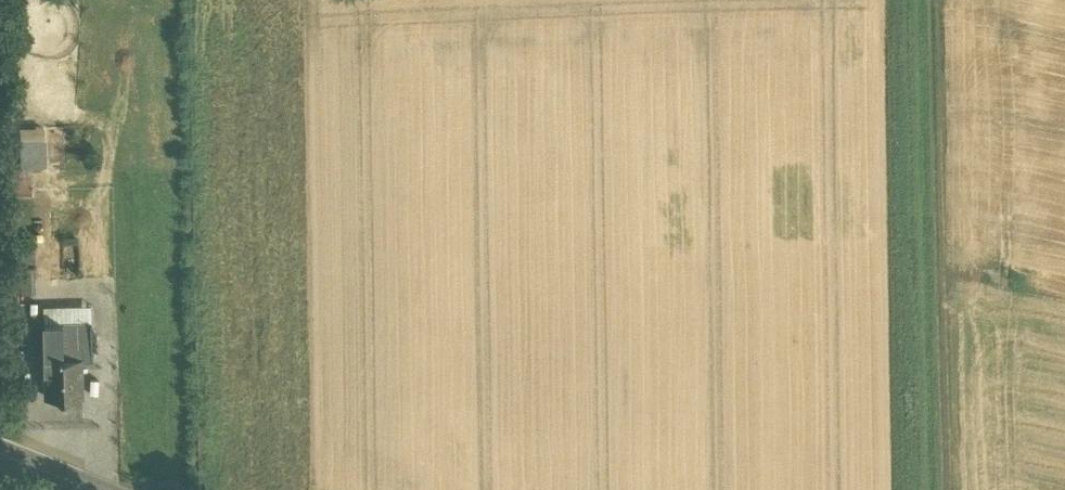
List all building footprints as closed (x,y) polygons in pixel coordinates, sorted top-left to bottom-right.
[(41,125),(14,127),(15,165),(43,164),(41,125)] [(62,323),(45,324),(46,359),(63,358),(62,328),(62,323)] [(90,328),(62,328),(63,358),(81,358),(91,357),(90,328)] [(63,358),(46,359),(47,396),(82,395),(81,358),(63,358)]
